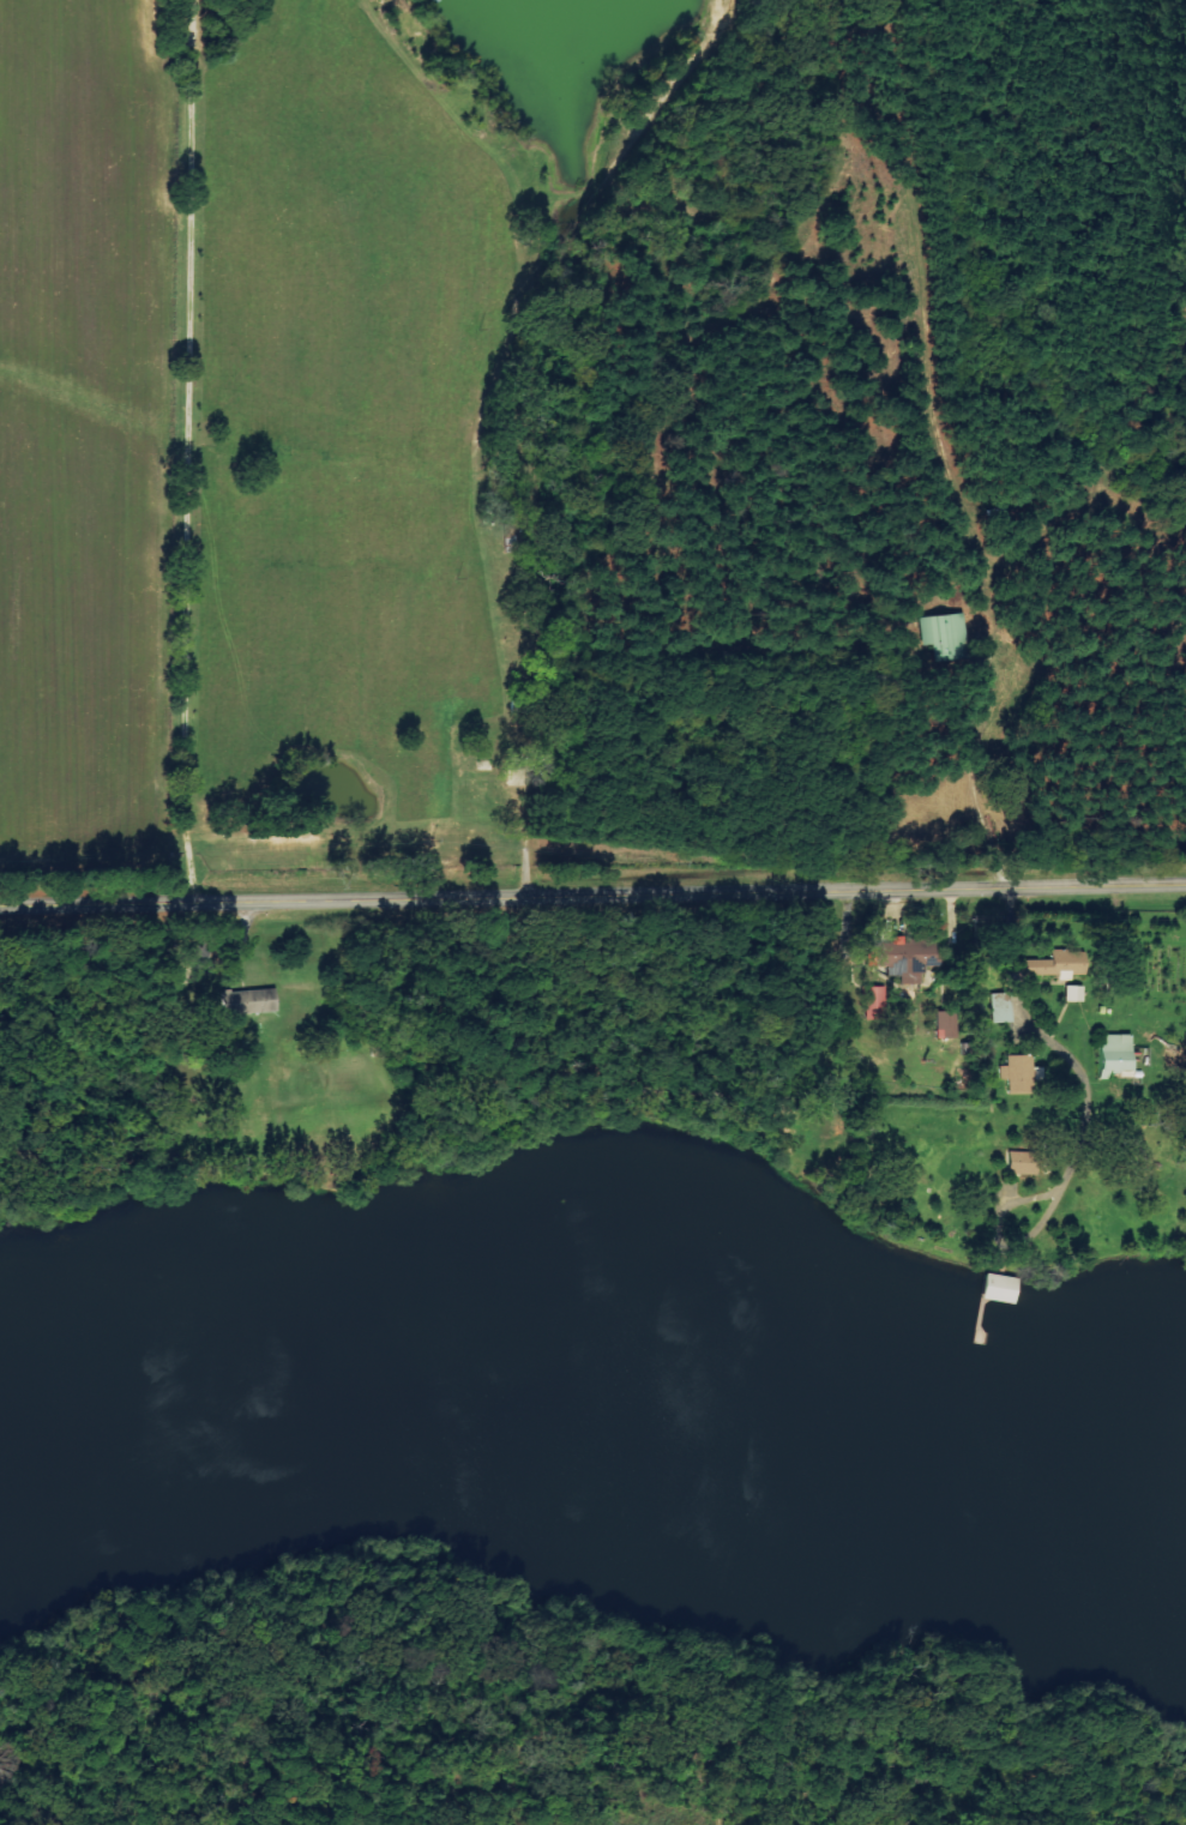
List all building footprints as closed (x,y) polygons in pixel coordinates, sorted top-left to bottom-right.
[(922,619),(925,647),(933,646),(936,663),(970,659),(964,613),(922,619)] [(936,943),(888,943),(888,971),(936,971),(936,943)] [(1018,962),(1018,976),(1059,975),(1060,981),(1072,981),(1072,977),(1080,976),(1080,951),(1052,951),(1052,961),(1018,962)] [(887,1021),(886,988),(866,988),(866,1022),(887,1021)] [(276,990),(226,993),(227,1017),(278,1014),(276,990)] [(991,995),(993,1025),(1011,1024),(1009,994),(991,995)] [(957,1014),(936,1014),(937,1040),(957,1039),(957,1014)] [(1132,1073),(1132,1036),(1102,1037),(1102,1080),(1110,1080),(1109,1073),(1132,1073)] [(1000,1080),(1008,1080),(1008,1093),(1030,1093),(1029,1056),(1006,1057),(1007,1067),(999,1067),(1000,1080)] [(1036,1176),(1037,1153),(1010,1153),(1009,1176),(1036,1176)]
